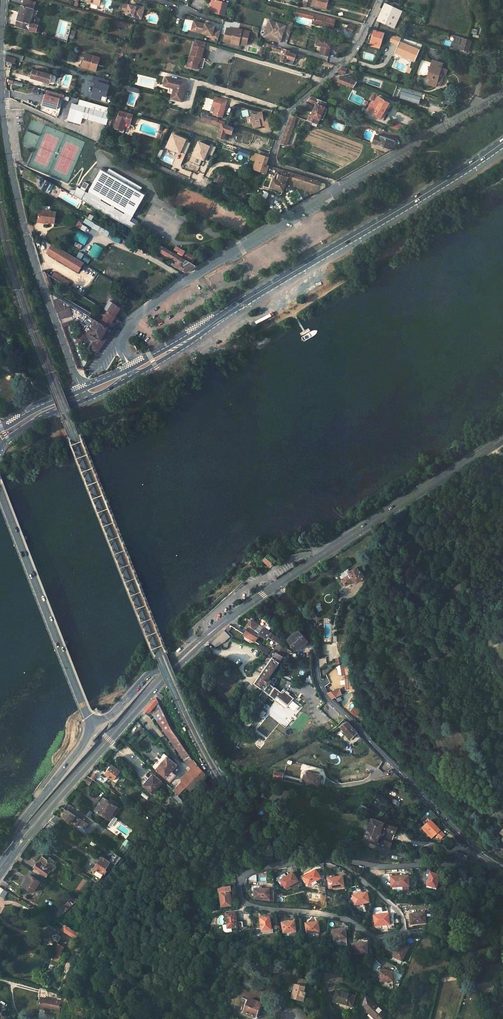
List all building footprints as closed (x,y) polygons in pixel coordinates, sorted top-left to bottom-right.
[(219,2),(219,0),(209,0),(213,1),(210,13),(225,17),(228,5),(222,3),(219,2)] [(325,9),(328,0),(309,0),(309,2),(313,3),(312,7),(316,9),(317,7),(325,9)] [(35,11),(37,6),(26,2),(24,8),(35,11)] [(389,6),(385,4),(378,21),(380,23),(389,6)] [(126,16),(139,20),(142,10),(134,8),(125,5),(122,14),(126,15),(126,16)] [(139,20),(141,21),(145,9),(135,6),(134,8),(142,10),(139,20)] [(380,23),(391,28),(400,11),(389,6),(380,23)] [(24,8),(17,28),(39,34),(42,28),(31,25),(35,11),(24,8)] [(312,19),(311,23),(319,25),(320,23),(332,27),(334,19),(314,14),(312,19)] [(285,25),(268,20),(263,37),(281,42),(285,25)] [(220,30),(193,21),(191,30),(217,39),(220,30)] [(346,30),(353,32),(355,25),(349,23),(346,30)] [(248,32),(226,28),(223,42),(244,47),(248,32)] [(373,38),(371,44),(381,46),(384,34),(375,31),(374,33),(373,38)] [(395,55),(416,61),(420,49),(399,43),(400,39),(395,37),(393,46),(398,47),(395,55)] [(329,57),(332,41),(318,38),(316,46),(322,47),(323,47),(321,55),(329,57)] [(205,44),(195,41),(193,47),(203,50),(205,44)] [(477,43),(474,53),(482,56),(485,45),(477,43)] [(273,46),(272,50),(283,54),(280,61),(285,63),(286,63),(287,59),(293,61),(295,55),(290,54),(291,52),(273,46)] [(189,56),(186,68),(196,71),(199,60),(201,60),(203,50),(193,47),(190,57),(189,56)] [(100,59),(86,54),(85,59),(83,66),(87,67),(86,69),(96,72),(100,59)] [(18,59),(6,55),(6,62),(12,64),(16,65),(18,59)] [(442,66),(433,62),(426,79),(428,80),(427,84),(433,86),(434,85),(437,86),(442,76),(444,76),(446,72),(440,69),(442,66)] [(55,77),(55,76),(54,75),(33,69),(30,78),(43,82),(44,79),(50,81),(49,83),(52,84),(54,84),(55,77)] [(109,81),(93,76),(92,82),(95,82),(91,97),(105,101),(110,85),(108,85),(109,81)] [(340,77),(338,83),(354,89),(357,85),(358,86),(359,84),(358,83),(340,77)] [(183,96),(185,87),(165,81),(163,90),(168,91),(173,93),(172,97),(170,103),(179,105),(181,96),(183,96)] [(399,99),(420,104),(422,92),(402,88),(399,99)] [(46,95),(43,105),(56,109),(59,99),(46,95)] [(228,100),(215,97),(212,107),(215,108),(213,115),(223,118),(228,100)] [(306,101),(316,104),(311,116),(309,115),(307,121),(318,125),(320,120),(324,109),(326,103),(311,97),(306,101)] [(374,99),(367,110),(383,120),(392,106),(378,97),(376,101),(374,99)] [(109,109),(80,99),(78,105),(72,103),(66,121),(79,125),(81,119),(105,127),(108,118),(107,118),(109,109)] [(119,110),(113,131),(122,133),(124,127),(129,127),(133,114),(119,110)] [(251,119),(252,127),(264,125),(263,117),(262,112),(258,112),(258,114),(255,115),(256,119),(251,119)] [(287,146),(296,117),(292,116),(288,123),(281,143),(287,146)] [(218,139),(224,140),(225,135),(227,136),(228,134),(232,135),(234,129),(223,125),(223,124),(200,118),(200,121),(222,128),(218,139)] [(299,120),(297,128),(306,131),(309,123),(299,120)] [(403,134),(405,129),(390,123),(388,128),(403,134)] [(191,141),(172,133),(165,147),(179,154),(180,152),(185,154),(191,141)] [(396,147),(392,142),(376,137),(374,144),(390,150),(396,147)] [(357,147),(361,148),(359,153),(364,155),(368,142),(360,139),(357,147)] [(210,145),(197,140),(188,161),(199,166),(202,160),(204,161),(210,145)] [(249,157),(251,152),(240,148),(238,154),(249,157)] [(258,155),(253,170),(266,174),(269,166),(267,166),(269,159),(268,158),(258,155)] [(273,182),(271,188),(278,190),(283,192),(286,186),(292,188),(294,183),(317,190),(320,183),(272,167),(268,178),(274,180),(273,182)] [(96,180),(141,206),(147,194),(143,192),(145,189),(110,170),(108,172),(102,169),(96,180)] [(214,181),(221,184),(225,174),(218,171),(214,181)] [(45,193),(50,184),(42,179),(40,180),(38,183),(39,184),(41,186),(39,189),(45,193)] [(141,206),(96,180),(89,192),(88,193),(78,187),(76,189),(73,196),(98,210),(134,231),(137,226),(134,224),(135,223),(136,218),(134,217),(141,206)] [(41,207),(40,211),(39,220),(44,221),(43,224),(44,224),(45,223),(55,225),(57,214),(50,213),(51,209),(41,207)] [(108,236),(110,231),(85,219),(83,223),(108,236)] [(78,230),(73,239),(84,245),(89,236),(78,230)] [(147,239),(145,243),(155,248),(157,244),(147,239)] [(175,252),(178,248),(163,239),(160,244),(175,252)] [(88,253),(98,259),(104,248),(94,243),(88,253)] [(54,250),(43,244),(40,250),(50,256),(52,255),(53,256),(55,253),(53,252),(54,250)] [(159,245),(158,247),(160,248),(154,258),(162,263),(168,251),(159,245)] [(183,257),(193,264),(196,258),(180,250),(178,253),(177,253),(176,255),(182,258),(183,257)] [(171,252),(167,257),(176,262),(174,266),(186,273),(196,267),(182,258),(176,255),(171,252)] [(68,281),(65,286),(81,295),(83,291),(68,281)] [(73,323),(82,329),(80,333),(77,338),(76,339),(76,340),(77,341),(78,342),(78,343),(79,343),(81,343),(82,343),(84,342),(87,337),(90,339),(93,341),(90,346),(90,349),(92,352),(95,353),(97,353),(100,350),(103,346),(115,330),(114,330),(101,322),(51,294),(62,324),(65,327),(67,327),(67,326),(73,323)] [(107,311),(101,322),(114,330),(121,321),(119,319),(116,317),(122,308),(110,300),(104,309),(107,311)] [(276,562),(269,555),(264,560),(271,567),(276,562)] [(349,570),(341,575),(342,576),(340,577),(342,580),(345,586),(354,580),(356,583),(365,578),(361,572),(360,572),(357,567),(350,572),(349,570)] [(259,635),(266,640),(271,634),(250,620),(245,628),(247,629),(248,628),(259,635)] [(247,629),(244,634),(254,642),(259,635),(248,628),(247,629)] [(210,642),(215,647),(224,642),(230,636),(224,630),(210,642)] [(298,630),(287,639),(296,650),(307,641),(298,630)] [(277,641),(278,642),(279,641),(271,634),(266,640),(268,641),(269,639),(276,643),(277,641)] [(270,652),(268,655),(272,658),(279,662),(285,653),(288,655),(291,651),(278,642),(277,641),(276,643),(270,652)] [(342,656),(336,657),(338,674),(345,673),(342,656)] [(279,662),(272,658),(254,684),(269,694),(274,688),(271,686),(272,684),(268,681),(269,679),(267,678),(279,662)] [(333,698),(342,694),(339,689),(328,693),(333,698)] [(155,697),(144,710),(147,713),(158,701),(155,697)] [(154,716),(158,722),(169,737),(177,749),(182,757),(189,765),(194,761),(190,756),(181,741),(168,722),(165,717),(161,708),(154,716)] [(347,722),(340,726),(351,739),(357,733),(347,722)] [(171,772),(177,765),(164,754),(154,766),(170,781),(175,775),(171,772)] [(181,778),(183,780),(173,791),(176,793),(178,795),(188,784),(193,779),(197,780),(202,775),(198,770),(200,768),(194,761),(189,765),(191,768),(181,778)] [(112,766),(105,774),(113,780),(119,771),(112,766)] [(302,784),(318,787),(320,775),(305,772),(302,784)] [(153,775),(144,786),(153,794),(158,787),(160,789),(164,785),(153,775)] [(87,776),(82,781),(88,785),(92,779),(87,776)] [(178,795),(176,793),(172,798),(181,808),(184,805),(182,801),(183,800),(178,795)] [(103,799),(95,811),(109,820),(117,808),(103,799)] [(120,809),(117,808),(109,820),(111,822),(120,809)] [(88,824),(66,810),(62,816),(71,822),(72,820),(85,828),(88,824)] [(371,818),(363,839),(390,850),(393,844),(380,839),(383,830),(396,834),(398,829),(371,818)] [(453,842),(437,827),(431,834),(433,835),(430,838),(436,844),(439,842),(440,843),(443,840),(444,842),(443,843),(447,847),(453,842)] [(121,857),(115,853),(111,860),(116,864),(121,857)] [(46,881),(55,865),(54,865),(56,862),(49,857),(47,860),(42,857),(34,868),(35,868),(33,872),(46,881)] [(105,874),(103,873),(111,862),(103,857),(95,869),(98,870),(92,879),(97,882),(105,874)] [(315,869),(302,877),(307,885),(320,878),(315,869)] [(434,875),(435,873),(429,871),(426,879),(429,881),(431,874),(434,875)] [(292,872),(280,880),(285,888),(297,880),(292,872)] [(429,881),(427,886),(436,888),(440,877),(434,875),(431,874),(429,881)] [(31,876),(24,887),(32,892),(39,882),(31,876)] [(342,877),(327,879),(328,888),(343,887),(342,877)] [(391,877),(391,888),(408,888),(408,877),(391,877)] [(220,892),(221,906),(231,905),(229,891),(230,891),(230,886),(221,887),(222,891),(220,892)] [(269,889),(254,889),(254,899),(269,899),(269,903),(272,903),(272,890),(269,890),(269,889)] [(352,896),(354,905),(368,903),(366,893),(352,896)] [(235,927),(242,927),(241,922),(236,923),(235,913),(226,913),(228,932),(236,932),(235,927)] [(409,915),(411,924),(425,922),(424,913),(409,915)] [(373,916),(375,925),(389,924),(388,915),(373,916)] [(260,919),(261,931),(265,930),(265,933),(271,932),(271,930),(275,929),(275,926),(270,926),(269,918),(260,919)] [(281,923),(283,932),(288,932),(289,935),(295,934),(295,931),(294,921),(281,923)] [(305,924),(307,938),(319,936),(318,923),(305,924)] [(65,926),(62,931),(76,939),(78,935),(74,932),(65,926)] [(49,927),(43,939),(53,944),(54,941),(58,942),(61,935),(58,934),(59,932),(49,927)] [(333,930),(334,940),(346,938),(345,929),(333,930)] [(351,945),(352,955),(367,954),(366,944),(351,945)] [(398,944),(393,957),(391,960),(398,963),(399,960),(401,961),(407,948),(398,944)] [(53,953),(59,956),(63,948),(58,945),(53,953)] [(392,972),(379,972),(380,982),(392,981),(392,972)] [(297,985),(293,984),(292,990),(293,990),(291,999),(303,1002),(305,993),(303,993),(305,987),(304,987),(305,982),(298,980),(297,985)] [(356,996),(336,991),(333,1002),(352,1007),(356,996)] [(368,1011),(376,1018),(382,1018),(386,1015),(375,1004),(365,994),(362,1003),(369,1010),(368,1011)] [(59,1011),(60,1002),(47,1000),(43,999),(42,1008),(59,1011)] [(250,1000),(245,1013),(255,1017),(260,1004),(250,1000)]
